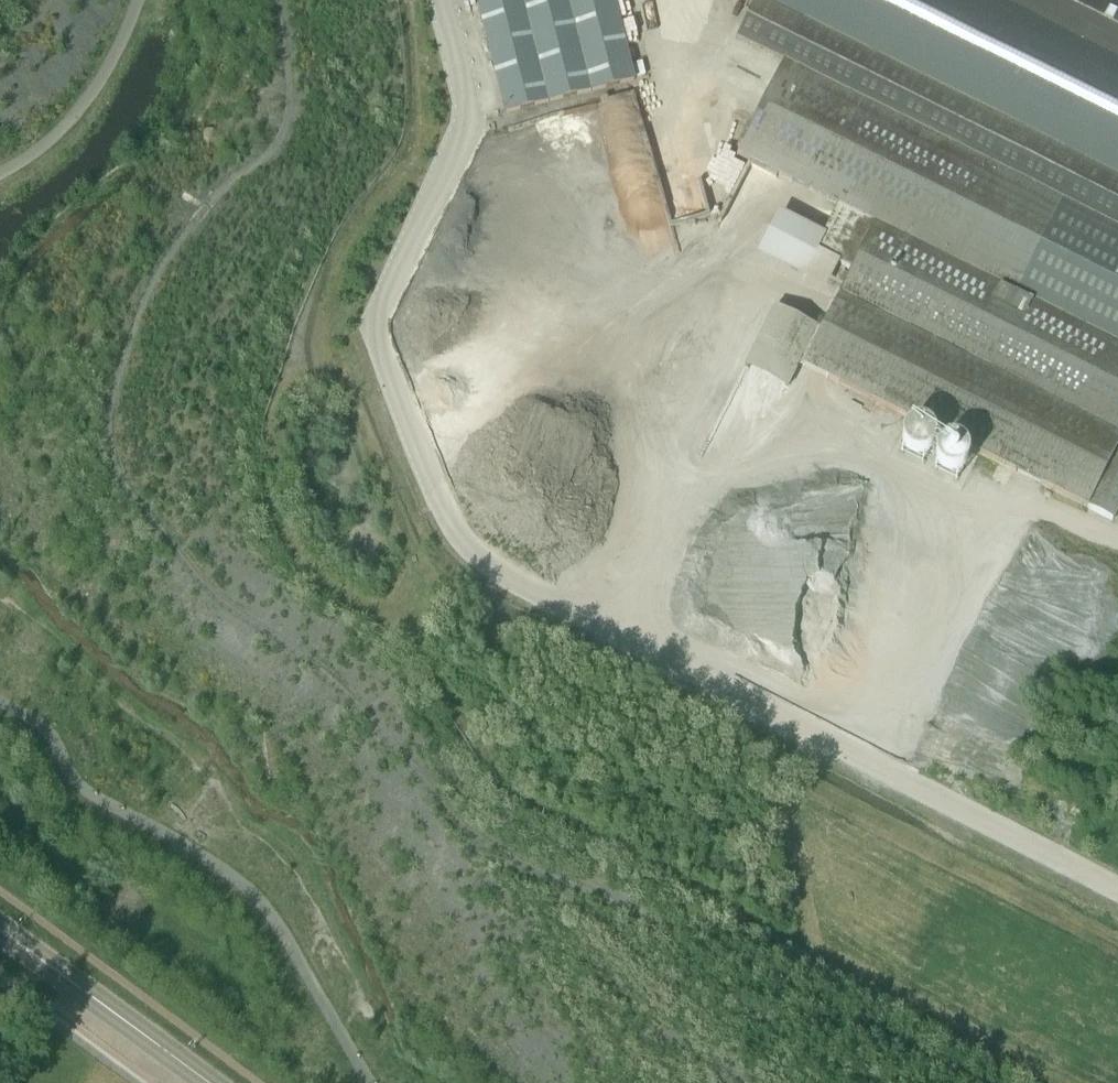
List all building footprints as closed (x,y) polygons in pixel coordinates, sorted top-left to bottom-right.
[(614,0),(477,0),(506,115),(634,81),(614,0)] [(736,43),(782,65),(736,156),(838,207),(823,238),(796,225),(789,239),(853,271),(824,329),(778,306),(747,369),(789,390),(801,366),(1113,524),(1117,514),(1117,0),(758,0),(736,43)]
